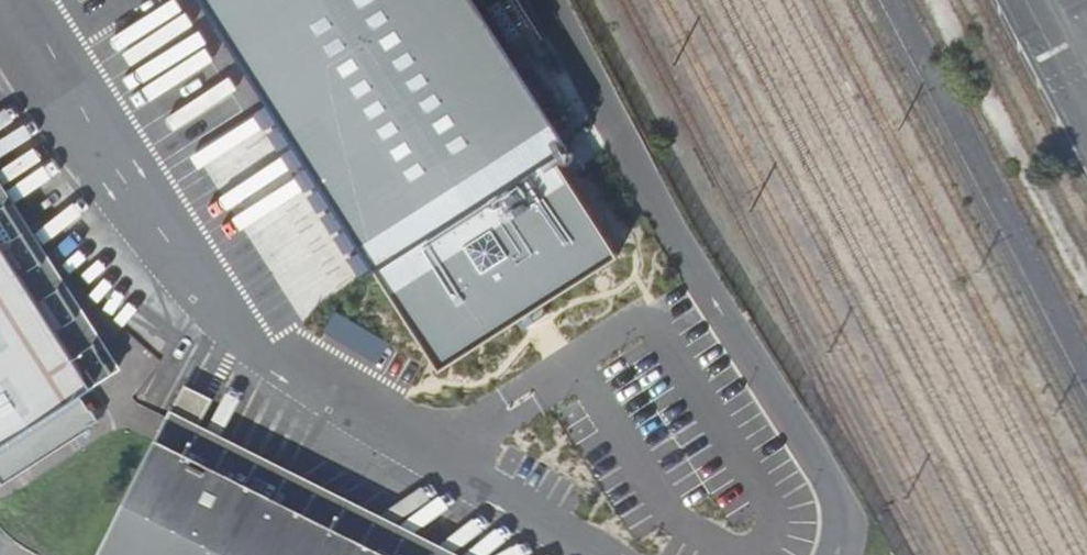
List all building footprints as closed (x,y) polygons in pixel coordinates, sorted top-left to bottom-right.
[(434,360),(614,246),(550,146),(566,135),(513,51),(544,31),(524,0),(204,0),(434,360)] [(4,483),(104,418),(93,401),(87,405),(80,394),(94,385),(91,381),(106,372),(108,376),(118,370),(10,202),(0,208),(0,477),(4,483)] [(185,386),(169,418),(197,432),(212,400),(185,386)] [(101,554),(382,554),(291,509),(300,489),(167,422),(101,554)]
